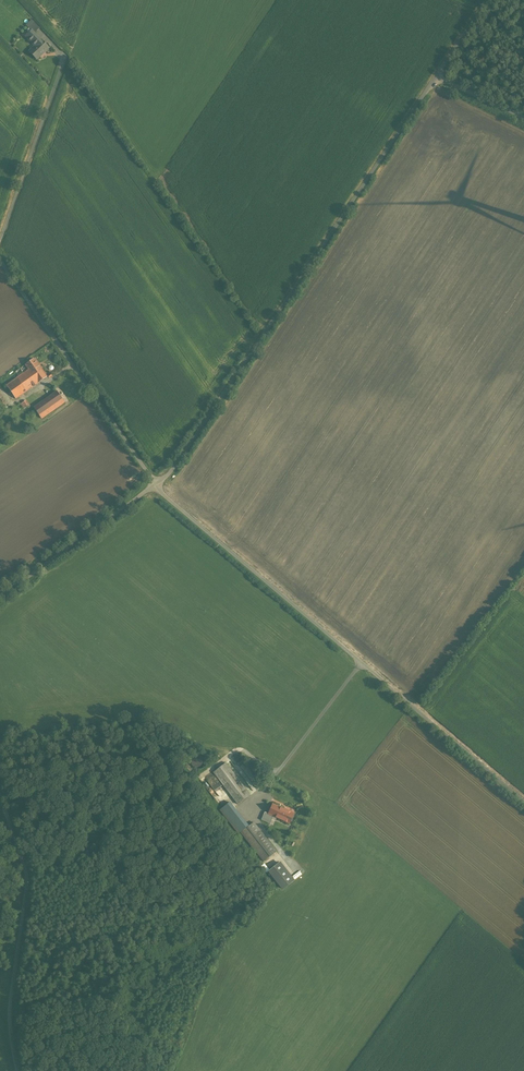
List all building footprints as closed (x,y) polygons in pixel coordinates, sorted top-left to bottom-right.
[(40,24),(33,16),(28,21),(32,27),(27,32),(36,41),(30,47),(39,56),(52,44),(37,28),(40,24)] [(34,354),(24,361),(27,366),(8,380),(18,394),(48,373),(34,354)] [(58,387),(35,404),(43,415),(66,399),(58,387)] [(24,409),(31,405),(28,399),(22,403),(24,409)] [(238,753),(235,755),(241,765),(245,763),(238,753)] [(252,791),(227,760),(215,770),(239,801),(252,791)] [(295,809),(273,800),(268,810),(291,820),(295,809)] [(266,860),(278,851),(256,821),(250,825),(232,801),(222,809),(238,831),(245,825),(254,838),(251,839),(266,860)] [(284,889),(297,879),(283,860),(270,871),(284,889)]
